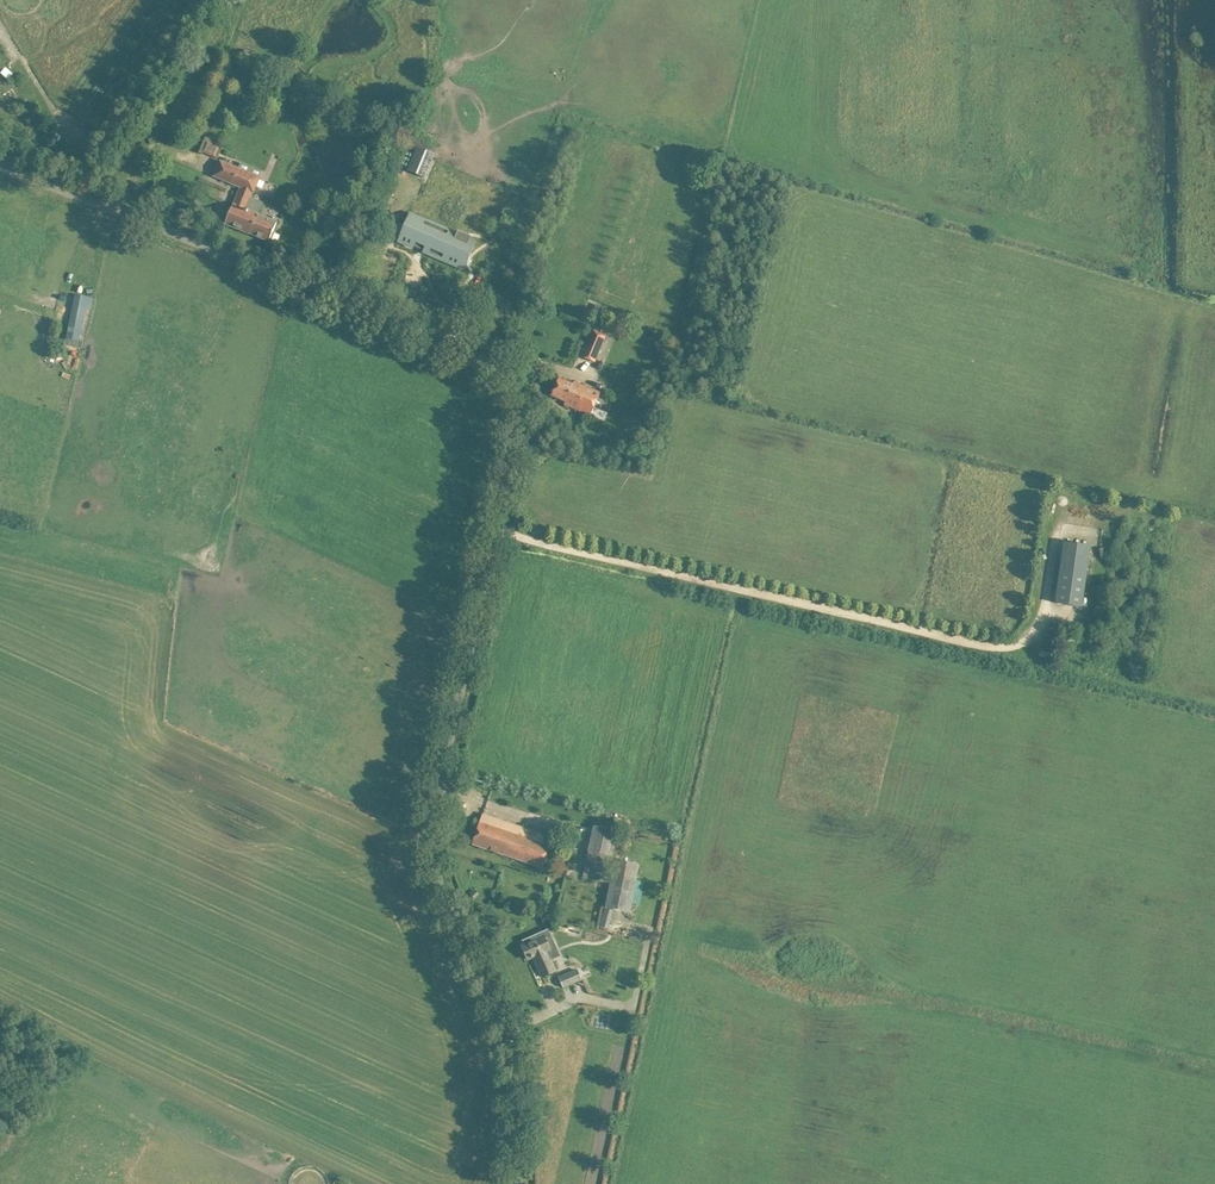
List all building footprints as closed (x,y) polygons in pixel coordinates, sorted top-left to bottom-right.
[(232,79),(244,84),(250,70),(238,65),(232,79)] [(9,80),(13,75),(6,68),(1,73),(9,80)] [(205,141),(200,151),(212,156),(216,147),(205,141)] [(237,193),(229,212),(225,223),(269,242),(277,222),(257,214),(262,202),(251,198),(253,194),(254,195),(261,177),(219,160),(212,177),(239,188),(237,193)] [(465,213),(481,218),(483,208),(467,204),(465,213)] [(411,214),(399,242),(463,269),(475,242),(411,214)] [(418,292),(423,280),(407,274),(412,259),(405,256),(395,283),(418,292)] [(79,341),(87,297),(76,295),(68,339),(79,341)] [(581,356),(595,362),(607,335),(592,329),(581,356)] [(564,404),(575,409),(590,416),(600,393),(574,381),(573,384),(559,378),(551,396),(565,402),(564,404)] [(561,415),(557,423),(571,429),(575,421),(561,415)] [(1064,543),(1056,603),(1080,606),(1089,546),(1064,543)] [(482,814),(472,845),(542,868),(552,838),(482,814)] [(618,832),(593,827),(588,851),(612,857),(618,832)] [(629,912),(638,865),(615,860),(606,907),(629,912)] [(649,924),(655,926),(657,917),(651,915),(649,924)] [(523,941),(525,946),(522,947),(527,959),(531,958),(532,958),(533,958),(542,977),(557,970),(553,960),(560,957),(549,930),(523,941)] [(577,968),(559,976),(564,987),(582,979),(577,968)]
